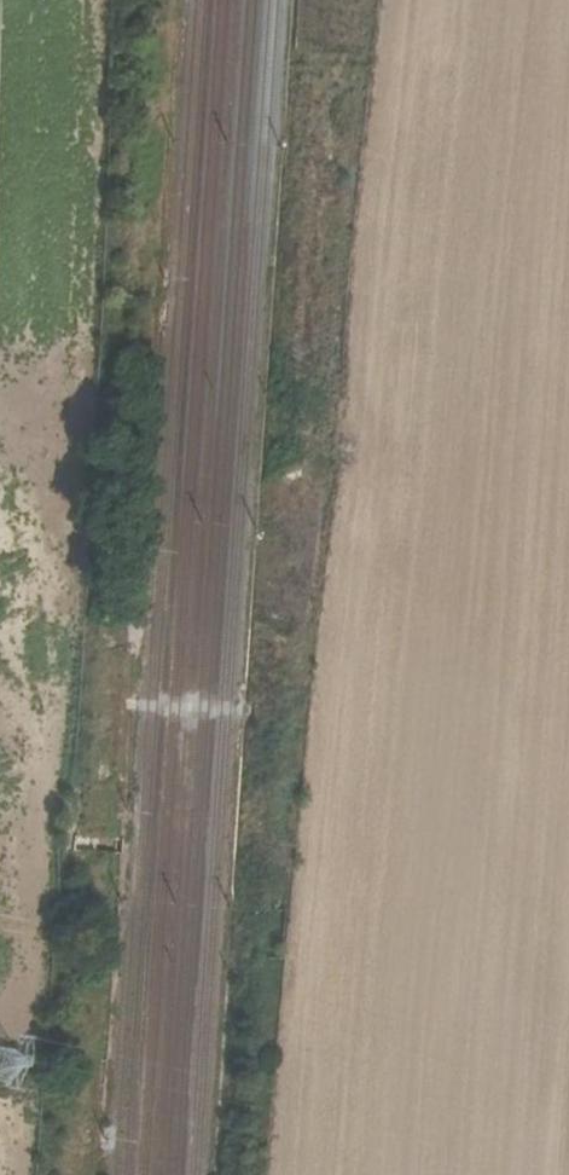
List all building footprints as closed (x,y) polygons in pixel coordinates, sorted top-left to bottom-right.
[(10,1083),(12,1044),(0,1043),(0,1082),(10,1083)]
